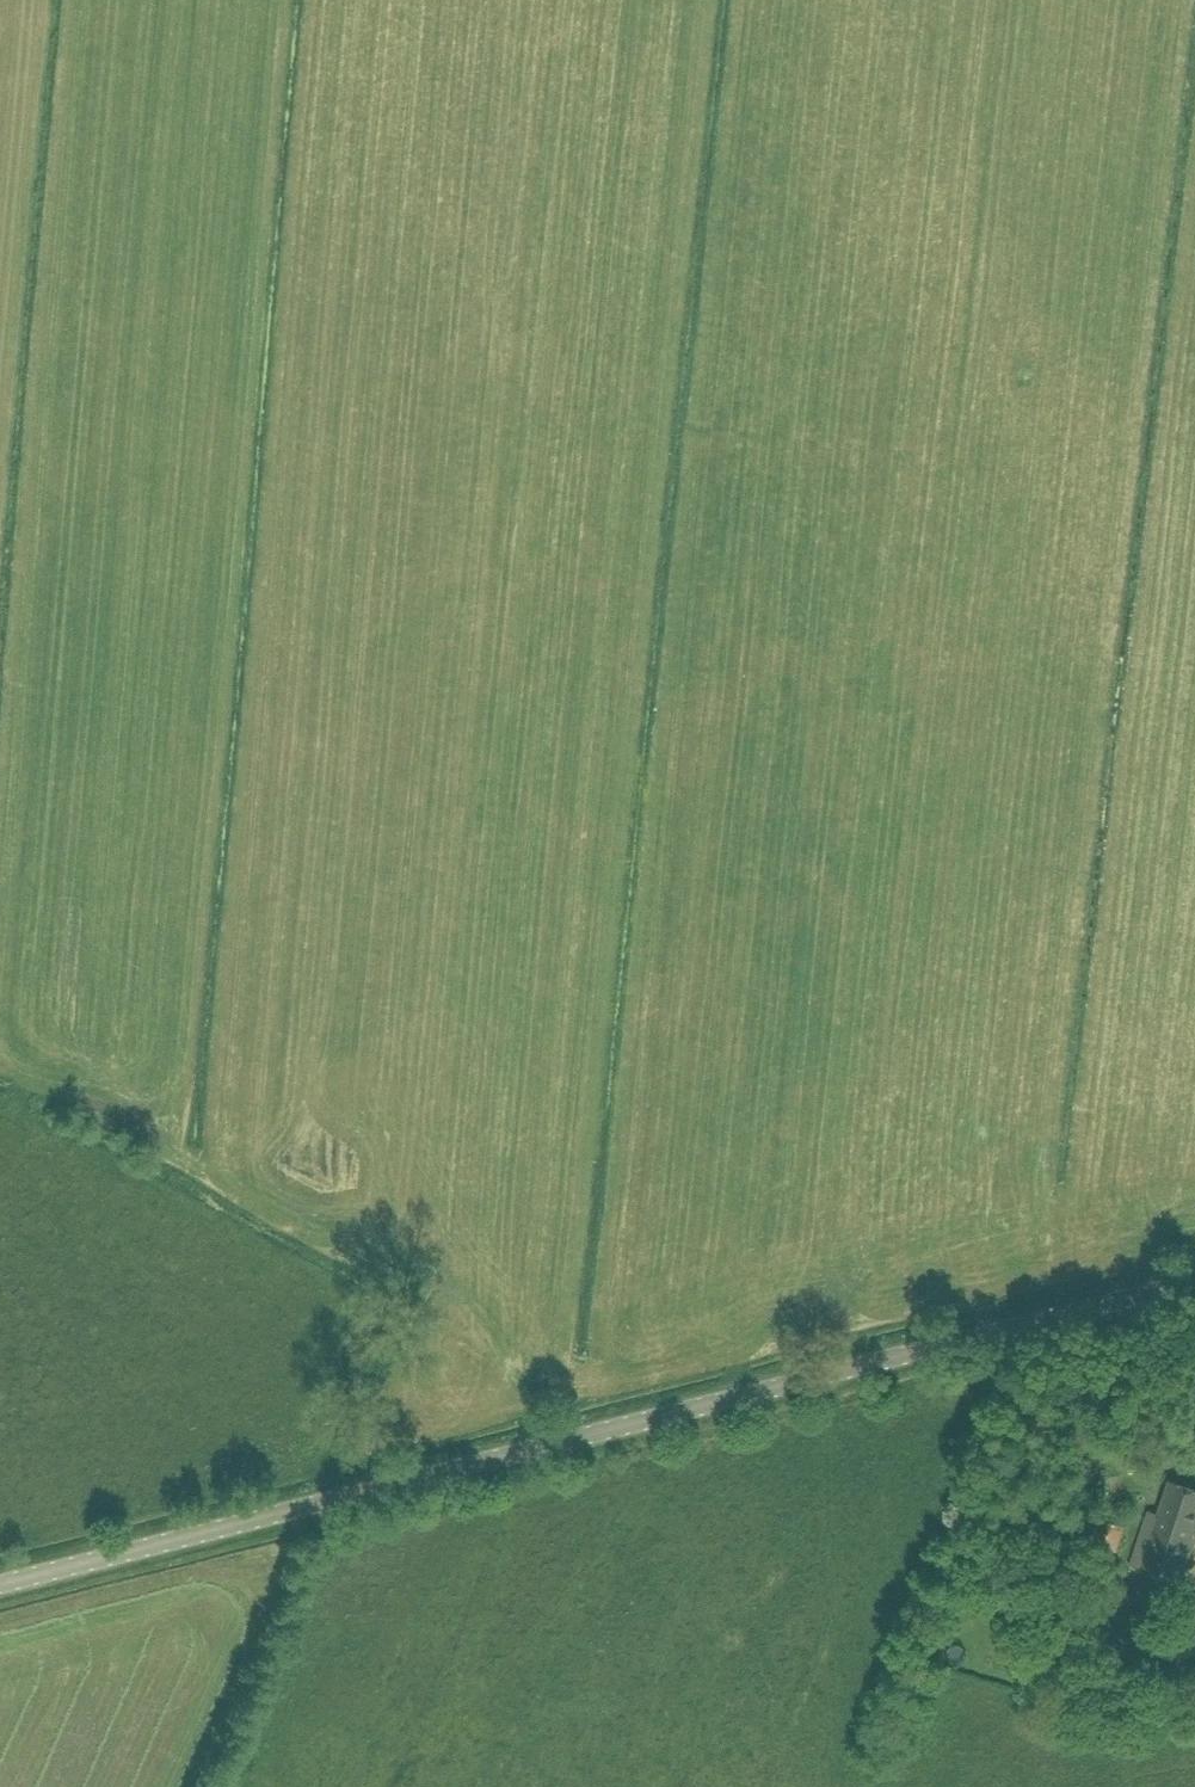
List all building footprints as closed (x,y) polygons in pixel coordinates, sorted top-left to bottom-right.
[(1194,1528),(1194,1526),(1194,1489),(1170,1480),(1158,1514),(1148,1510),(1129,1566),(1153,1575),(1181,1584),(1194,1542),(1194,1528)] [(1115,1551),(1124,1527),(1105,1521),(1097,1545),(1115,1551)]
